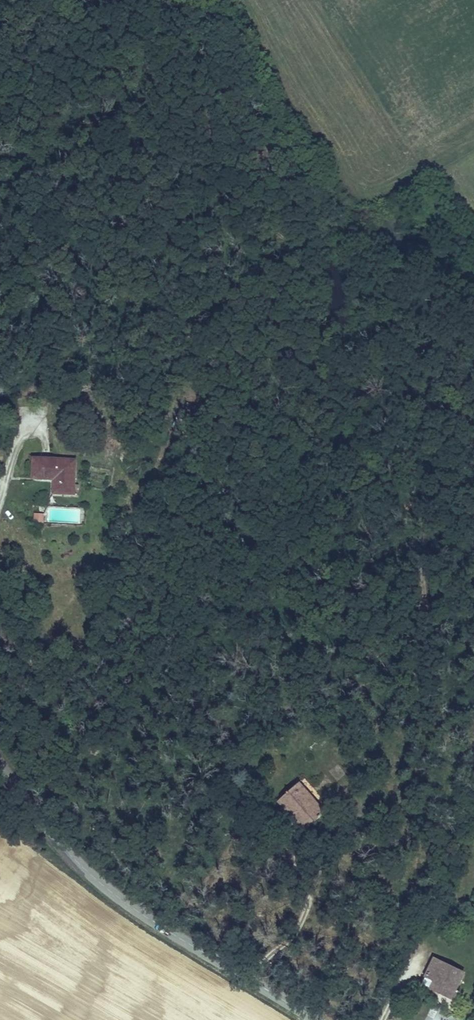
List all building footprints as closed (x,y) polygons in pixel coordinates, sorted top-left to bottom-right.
[(76,494),(77,459),(35,459),(33,480),(56,480),(56,494),(76,494)] [(337,765),(329,771),(336,781),(344,775),(337,765)] [(309,827),(336,804),(310,775),(283,797),(309,827)] [(457,990),(465,973),(434,957),(427,970),(436,975),(434,979),(457,990)] [(457,990),(434,979),(431,986),(453,997),(457,990)]
